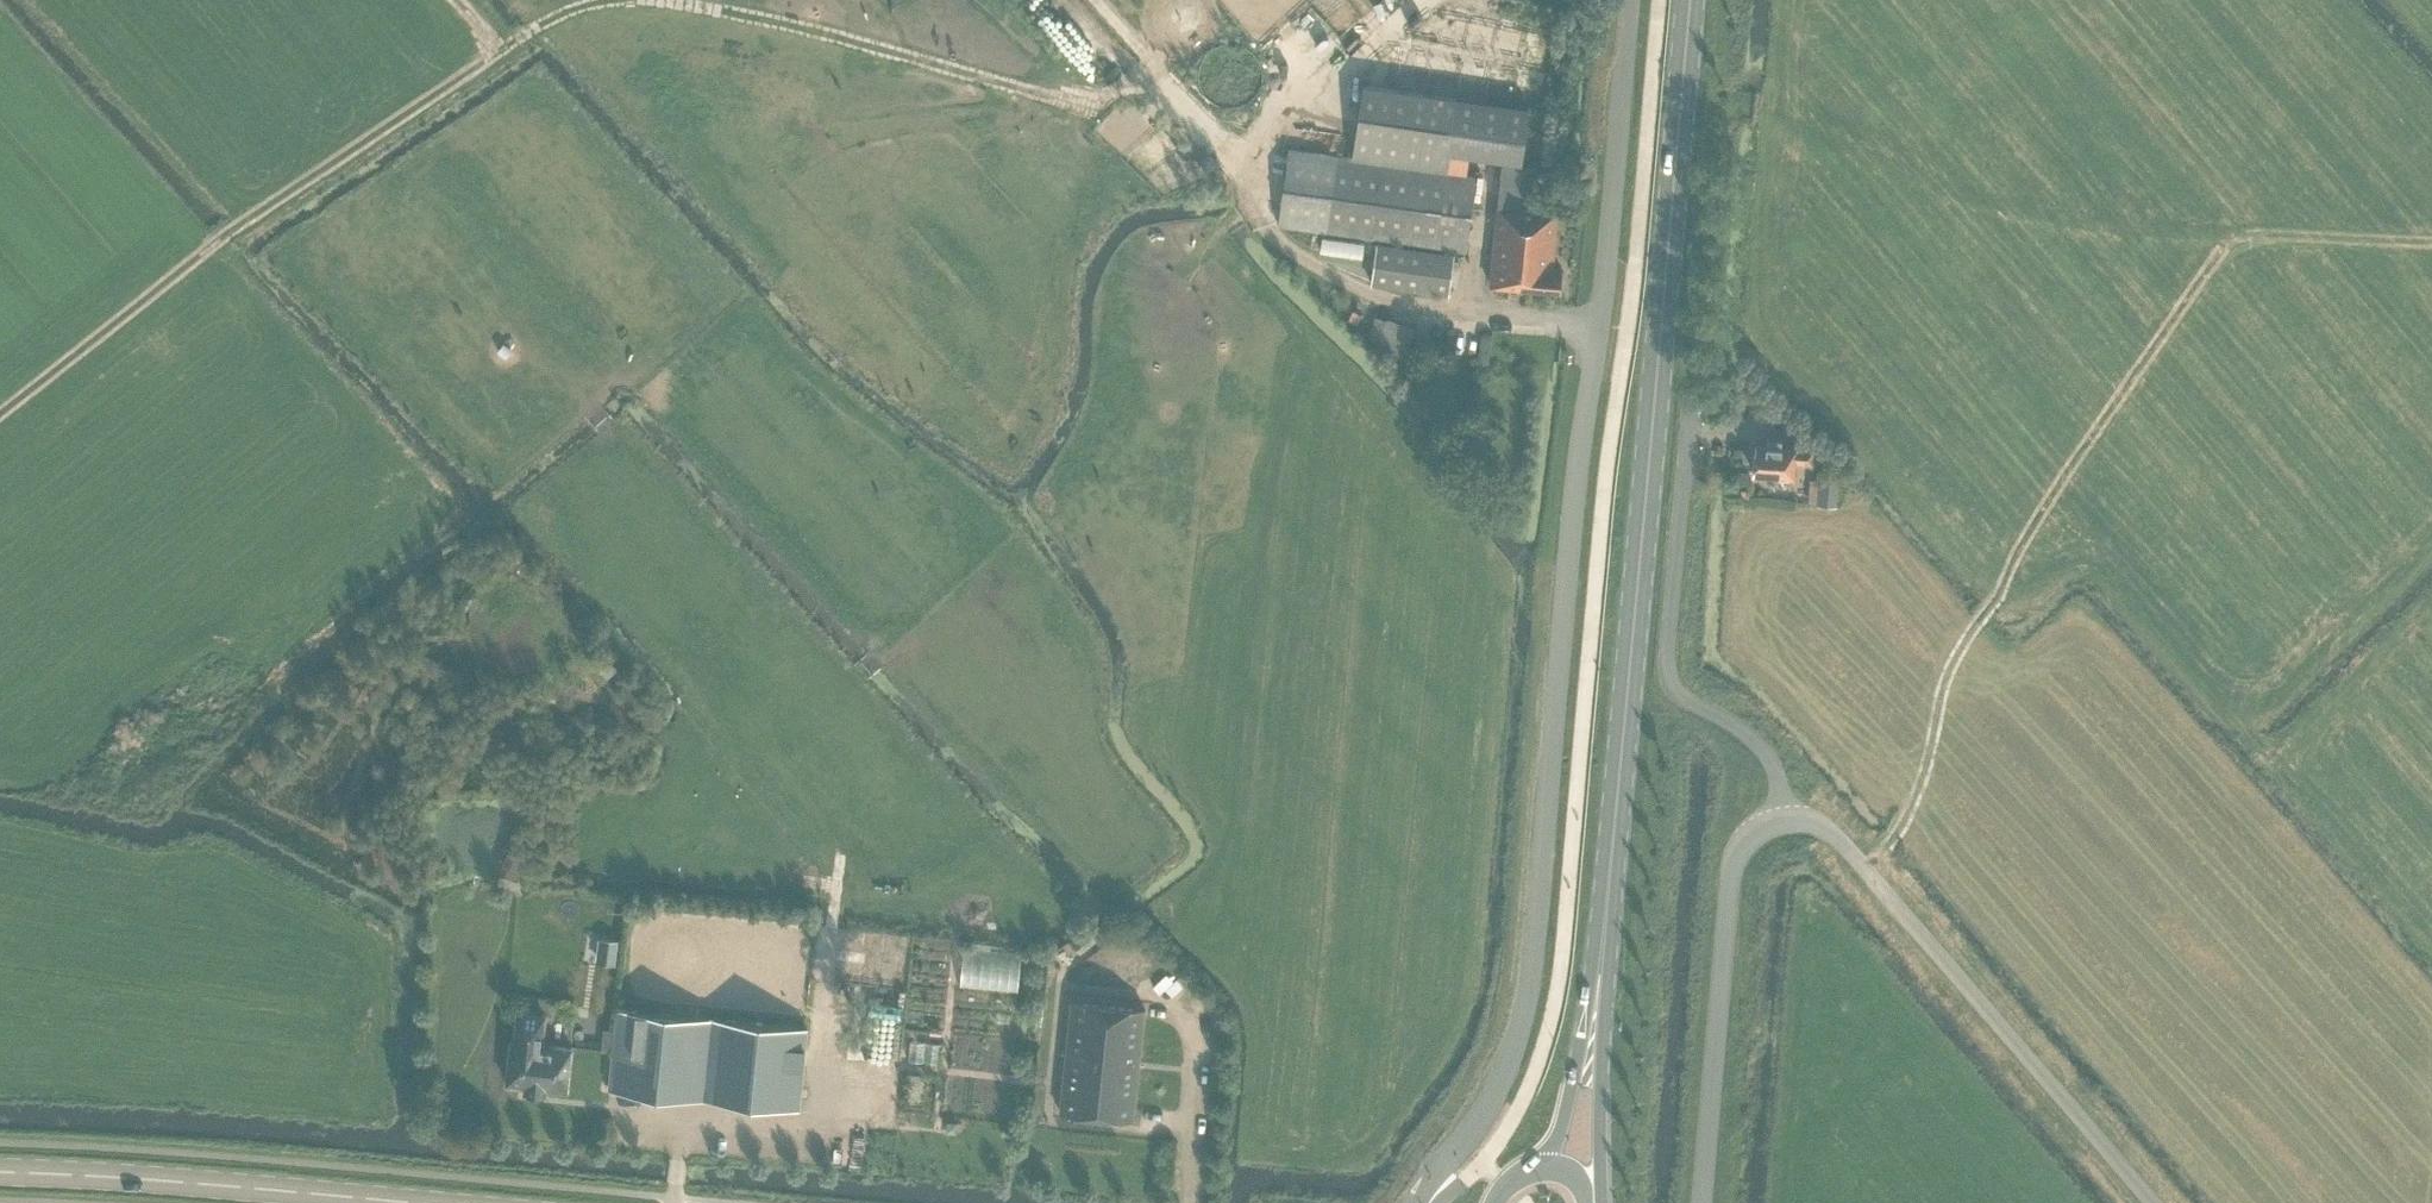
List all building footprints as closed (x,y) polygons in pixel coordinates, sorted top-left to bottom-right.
[(1522,161),(1528,108),(1363,84),(1353,155),(1447,168),(1449,152),(1522,161)] [(1377,236),(1457,247),(1465,248),(1476,176),(1289,148),(1278,221),(1377,236)] [(1560,290),(1562,268),(1552,267),(1557,211),(1497,205),(1490,284),(1560,290)] [(1449,296),(1457,247),(1377,236),(1371,285),(1449,296)] [(1408,348),(1417,317),(1384,308),(1375,339),(1408,348)] [(1795,448),(1755,445),(1752,471),(1773,473),(1773,476),(1793,478),(1795,461),(1812,462),(1813,448),(1796,446),(1795,448)] [(1837,505),(1840,480),(1818,478),(1816,503),(1837,505)] [(617,963),(620,940),(606,938),(603,961),(617,963)] [(1139,999),(1066,993),(1057,1102),(1130,1108),(1139,999)] [(808,1017),(619,997),(609,1087),(703,1097),(799,1107),(808,1017)] [(546,1013),(516,1009),(513,1039),(511,1039),(506,1081),(567,1088),(572,1045),(543,1042),(546,1013)]
